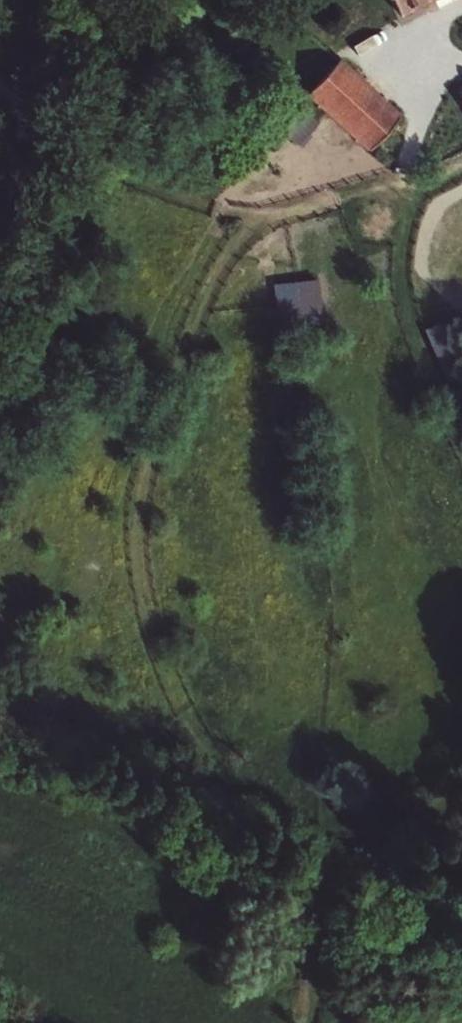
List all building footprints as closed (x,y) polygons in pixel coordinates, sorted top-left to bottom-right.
[(427,0),(393,0),(400,14),(427,0)] [(399,116),(339,60),(337,62),(308,94),(369,150),(399,116)] [(322,277),(299,278),(300,302),(281,303),(283,325),(324,322),(322,277)]
